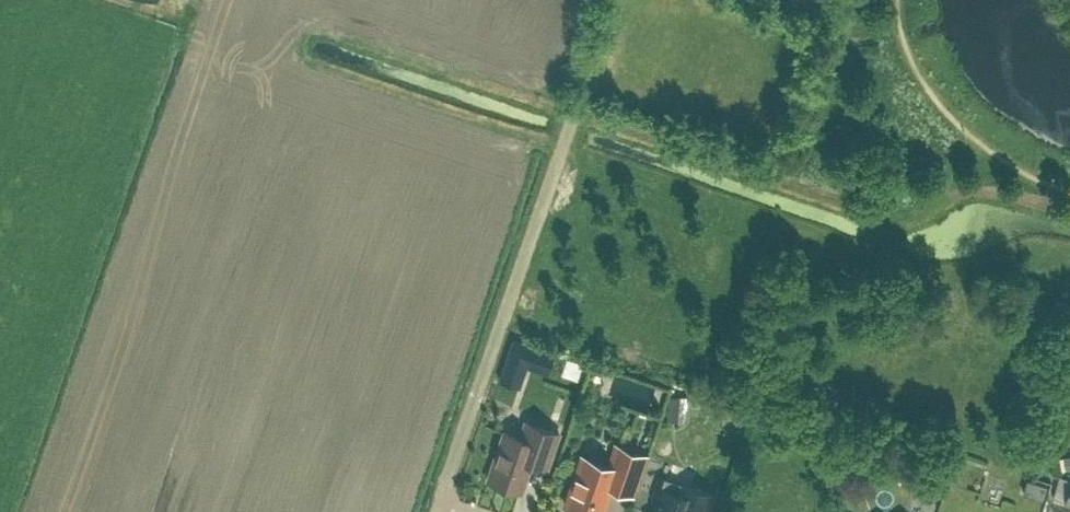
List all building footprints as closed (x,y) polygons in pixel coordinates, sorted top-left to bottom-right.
[(499,378),(520,385),(533,344),(513,337),(499,378)] [(666,393),(664,415),(684,417),(686,395),(666,393)] [(547,467),(559,432),(525,420),(520,436),(504,430),(488,478),(521,490),(531,461),(547,467)] [(645,454),(616,444),(609,464),(582,455),(565,505),(587,511),(602,511),(611,484),(632,491),(645,454)] [(926,465),(904,478),(913,494),(936,480),(926,465)] [(1024,480),(1021,489),(1040,494),(1043,484),(1024,480)] [(713,492),(684,483),(681,493),(657,485),(654,497),(656,502),(653,511),(706,511),(713,492)]
